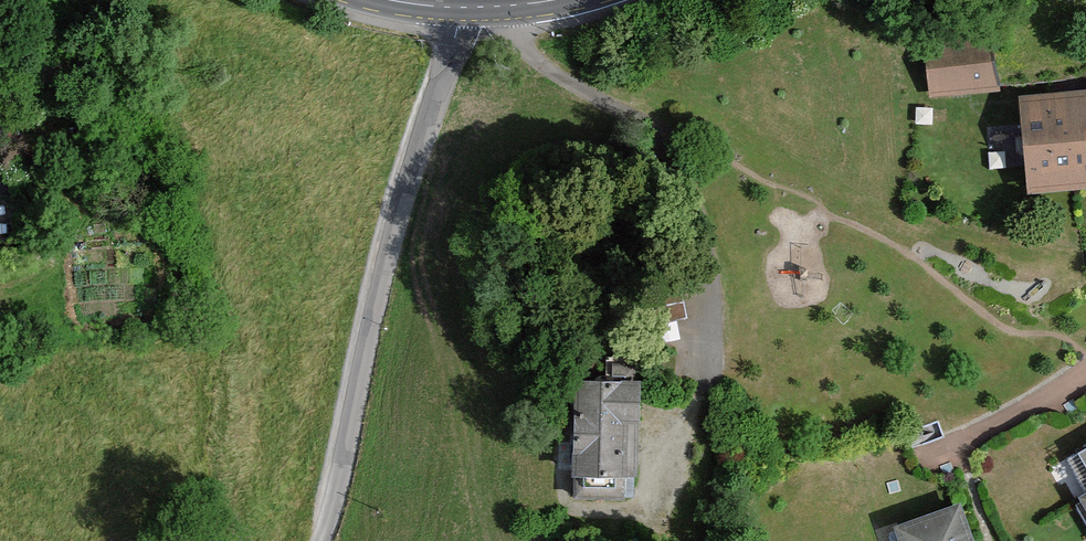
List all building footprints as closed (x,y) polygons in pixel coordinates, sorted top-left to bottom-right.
[(930,95),(997,88),(990,29),(924,36),(930,95)] [(1021,87),(1029,197),(1085,193),(1085,83),(1021,87)] [(634,502),(640,383),(583,380),(577,499),(634,502)] [(1064,460),(1082,493),(1077,495),(1085,510),(1085,447),(1064,460)] [(957,502),(888,526),(893,540),(970,540),(957,502)]
